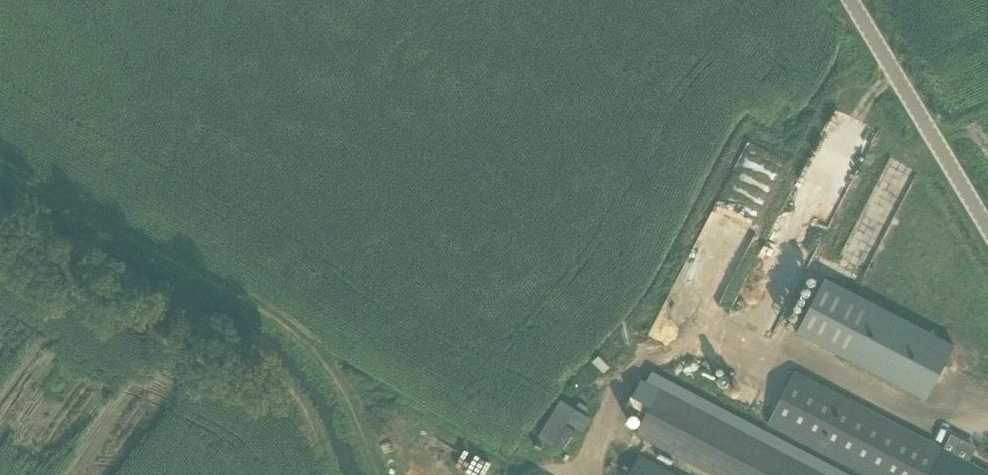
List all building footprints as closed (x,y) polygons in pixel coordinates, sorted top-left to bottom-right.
[(797,332),(927,399),(955,346),(825,279),(797,332)] [(868,474),(987,474),(987,473),(794,372),(767,423),(868,474)] [(627,404),(629,405),(627,407),(645,417),(636,434),(713,474),(830,474),(660,387),(660,388),(647,381),(642,379),(632,397),(631,396),(627,404)] [(560,447),(581,408),(562,397),(540,436),(560,447)] [(640,454),(630,474),(680,474),(640,454)]
